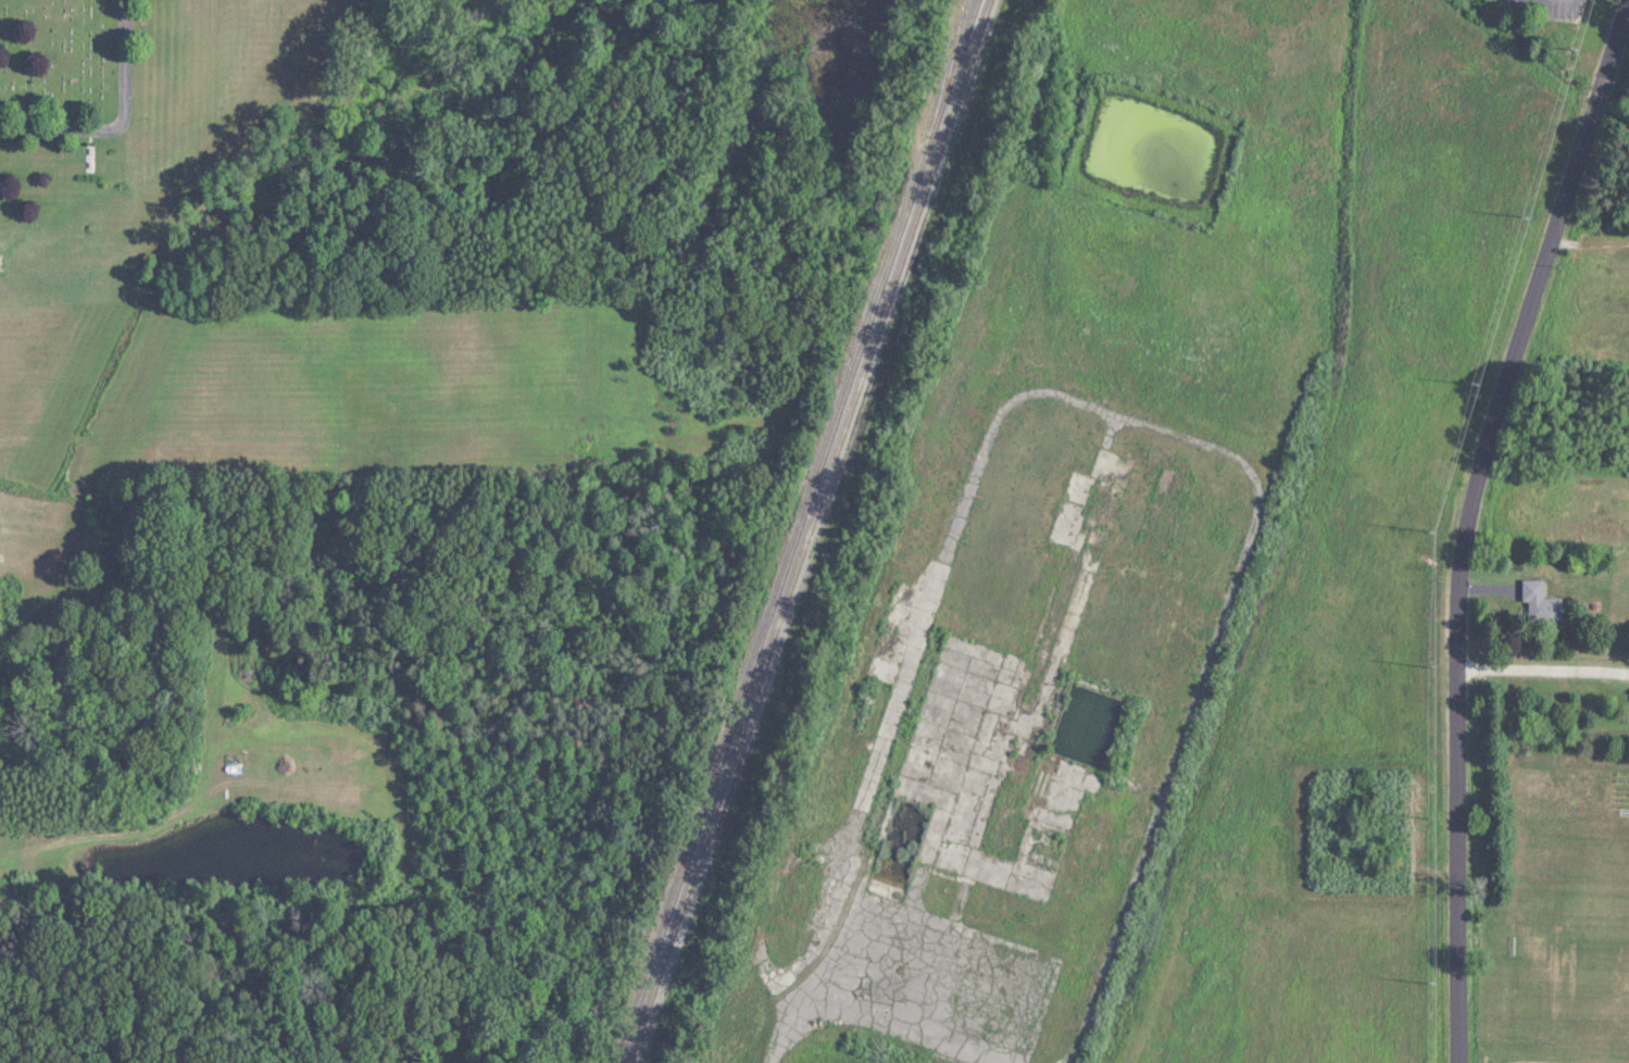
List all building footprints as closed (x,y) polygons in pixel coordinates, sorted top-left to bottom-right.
[(1562,597),(1544,597),(1544,579),(1523,579),(1523,620),(1562,620),(1562,597)]
